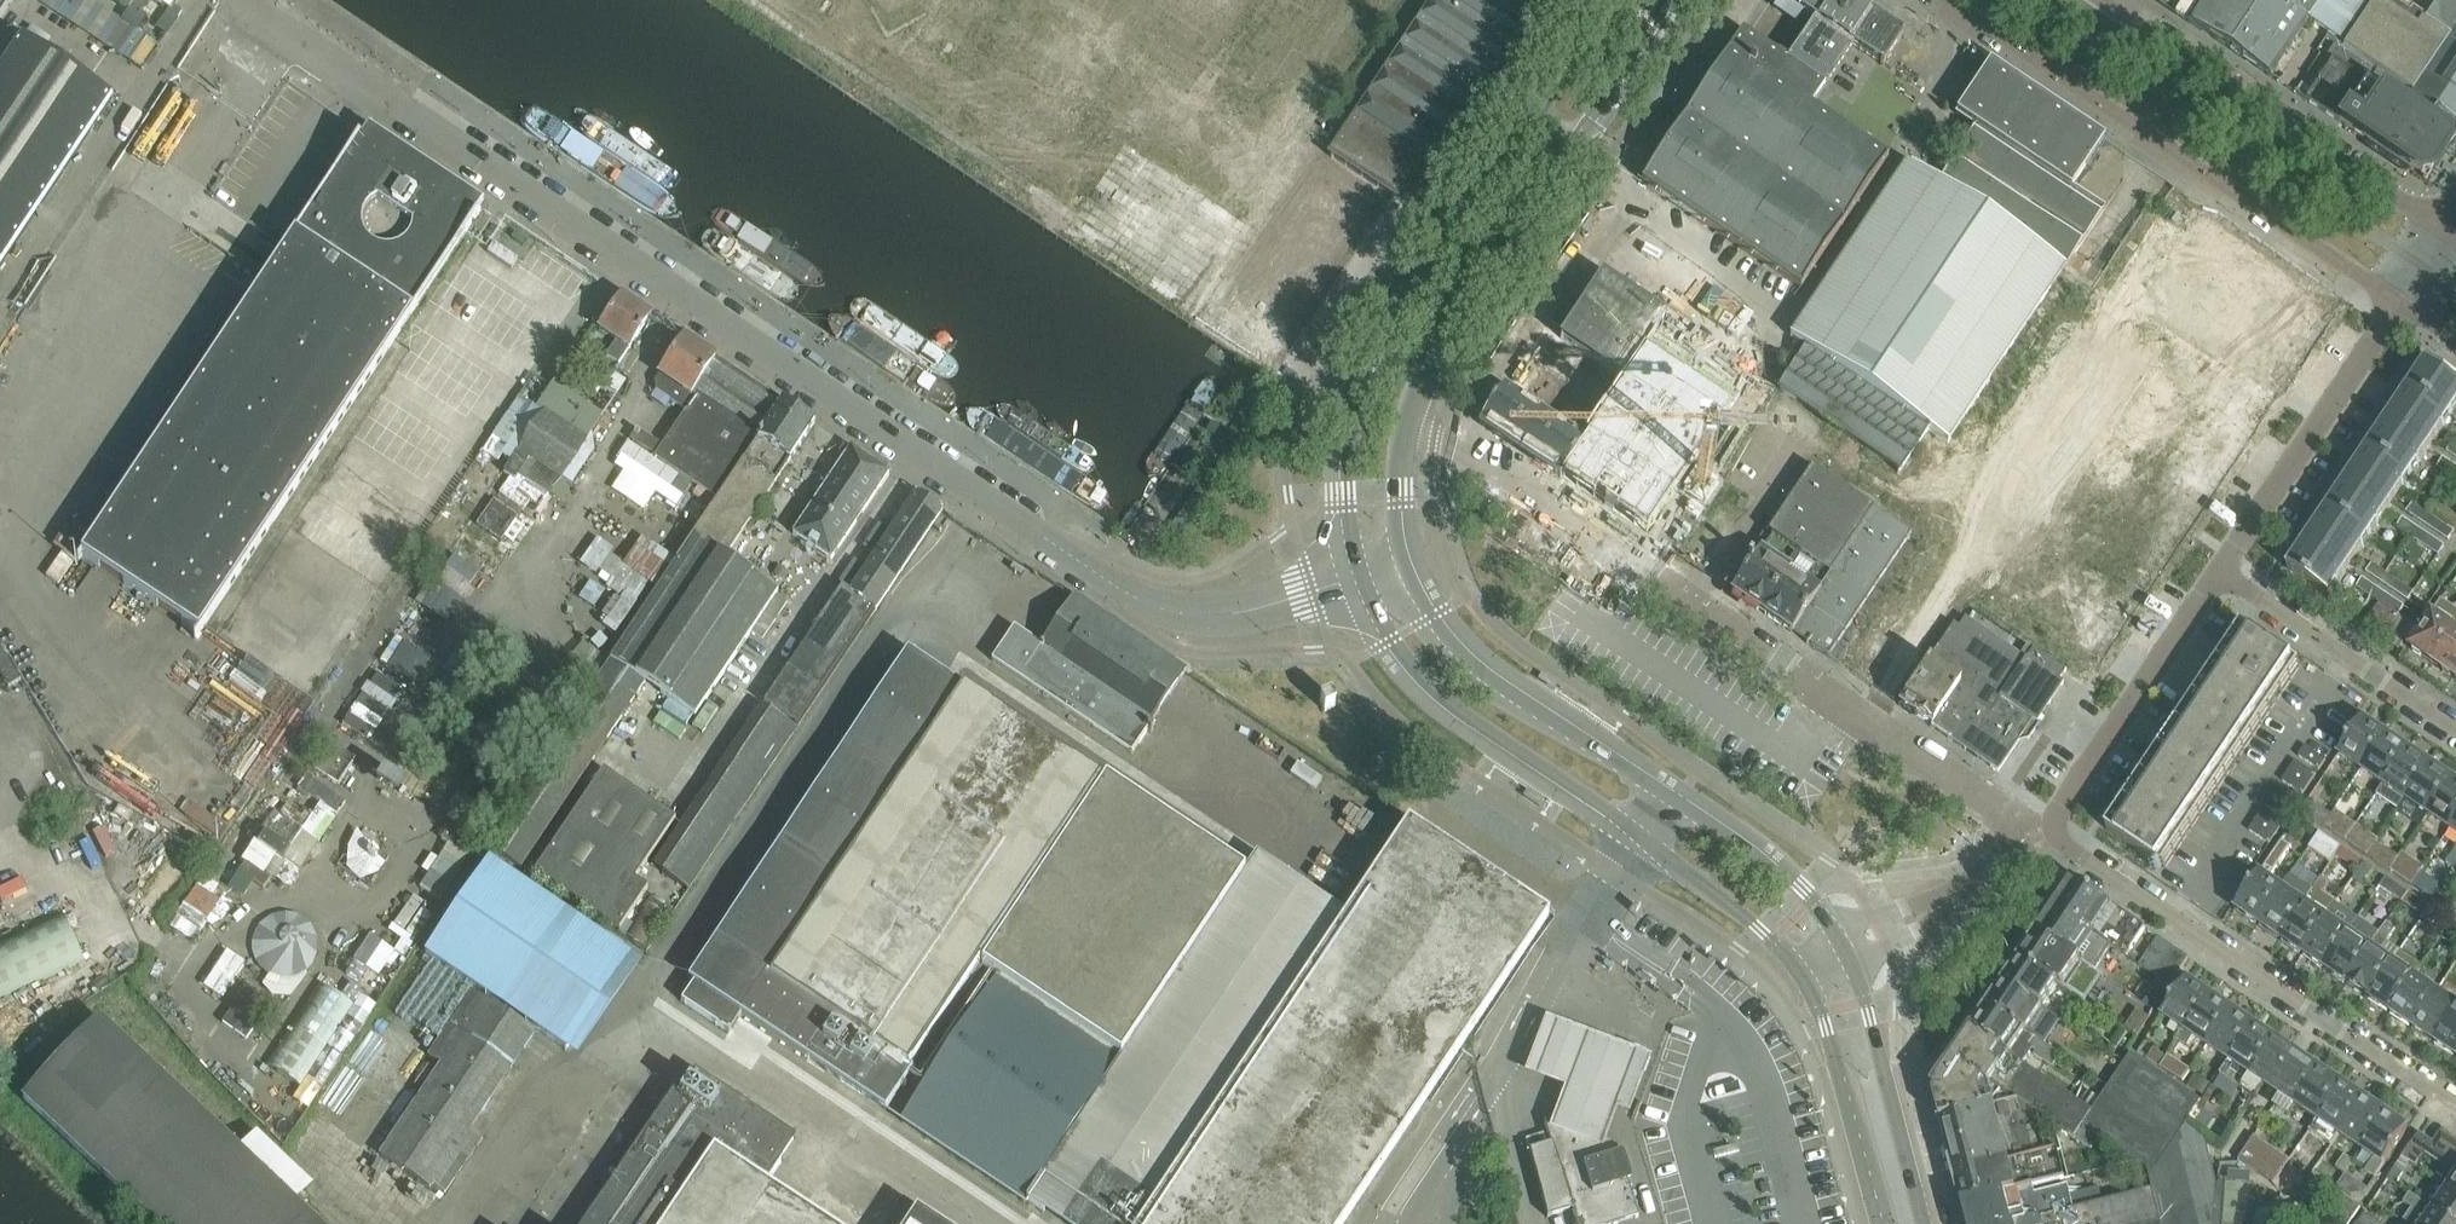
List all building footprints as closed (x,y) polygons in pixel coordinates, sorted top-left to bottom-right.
[(174,22),(189,0),(141,0),(174,22)] [(1329,155),(1412,210),(1496,85),(1497,86),(1499,83),(1497,82),(1510,63),(1512,64),(1513,62),(1511,61),(1525,41),(1526,42),(1528,40),(1526,39),(1539,20),(1541,21),(1542,19),(1541,18),(1553,0),(1433,0),(1329,155)] [(1868,13),(1872,8),(1860,0),(1776,0),(1774,4),(1797,19),(1803,11),(1816,20),(1789,61),(1825,85),(1852,44),(1882,64),(1902,35),(1868,13)] [(2230,50),(2263,0),(2204,0),(2189,22),(2230,50)] [(2307,20),(2342,43),(2343,43),(2372,0),(2263,0),(2230,50),(2270,77),(2307,20)] [(2426,17),(2412,8),(2410,12),(2396,2),(2398,0),(2372,0),(2343,43),(2342,43),(2339,47),(2377,72),(2411,93),(2410,95),(2455,126),(2455,0),(2438,0),(2426,17)] [(1889,156),(1812,105),(1825,85),(1789,61),(1742,29),(1642,181),(1802,286),(1889,156)] [(112,98),(22,38),(0,71),(0,266),(112,98)] [(2369,85),(2368,85),(2377,72),(2339,47),(2305,100),(2340,124),(2358,96),(2361,98),(2369,85)] [(1806,347),(1778,389),(1900,471),(1928,430),(1947,443),(2103,209),(2071,187),(2104,139),(1989,62),(1956,113),(1977,128),(1939,185),(1905,162),(1789,336),(1806,347)] [(2340,124),(2413,172),(2414,172),(2424,179),(2426,181),(2428,178),(2434,168),(2436,166),(2443,156),(2445,153),(2451,144),(2453,141),(2452,141),(2455,135),(2455,126),(2410,95),(2411,93),(2377,72),(2368,85),(2369,85),(2361,98),(2358,96),(2340,124)] [(594,110),(581,130),(662,183),(675,163),(594,110)] [(199,634),(480,211),(485,204),(386,138),(367,126),(363,132),(81,555),(199,634)] [(579,132),(566,152),(647,205),(660,185),(579,132)] [(732,202),(719,223),(799,276),(813,255),(732,202)] [(717,224),(703,244),(784,297),(798,277),(717,224)] [(1546,326),(1480,424),(1561,478),(1656,336),(1668,318),(1601,275),(1560,336),(1546,326)] [(866,291),(852,311),(933,364),(947,344),(866,291)] [(629,350),(652,315),(622,296),(600,329),(616,340),(606,355),(618,363),(628,349),(629,350)] [(850,313),(837,333),(918,386),(931,366),(850,313)] [(1656,336),(1561,478),(1639,530),(1733,388),(1656,336)] [(734,370),(685,337),(654,383),(656,390),(686,410),(655,458),(717,500),(783,402),(734,370)] [(2427,361),(2414,379),(2455,407),(2455,381),(2428,362),(2427,361)] [(2455,409),(2455,407),(2414,379),(2393,411),(2390,409),(2383,420),(2386,421),(2373,441),(2416,469),(2455,409)] [(1210,396),(1190,383),(1137,463),(1157,477),(1210,396)] [(1018,396),(1005,417),(1086,470),(1099,450),(1018,396)] [(722,677),(749,635),(751,632),(762,639),(787,602),(776,595),(777,592),(726,558),(814,423),(783,402),(717,500),(678,557),(679,557),(485,847),(518,869),(644,682),(696,716),(722,677)] [(538,460),(563,476),(584,444),(544,417),(523,449),(531,455),(528,460),(522,470),(529,474),(538,460)] [(1003,418),(990,438),(1071,491),(1084,471),(1003,418)] [(2375,530),(2416,469),(2373,441),(2352,472),(2349,469),(2342,480),(2345,482),(2332,501),(2375,530)] [(2453,444),(2448,451),(2455,457),(2455,446),(2453,444)] [(830,559),(889,473),(851,447),(793,534),(830,559)] [(672,486),(679,477),(641,450),(634,459),(672,486)] [(517,452),(503,473),(514,481),(522,470),(528,460),(517,452)] [(2443,458),(2438,466),(2455,478),(2455,466),(2443,458)] [(1749,564),(1731,592),(1791,633),(1793,629),(1808,639),(1806,642),(1828,657),(1911,533),(1811,465),(1766,532),(1772,536),(1766,546),(1763,545),(1760,550),(1759,550),(1752,561),(1749,558),(1746,562),(1749,564)] [(523,511),(536,491),(521,481),(515,491),(505,484),(499,494),(523,511)] [(875,611),(943,510),(918,492),(851,593),(842,587),(763,704),(797,726),(874,610),(875,611)] [(501,542),(518,517),(493,500),(476,525),(501,542)] [(2330,597),(2375,530),(2332,501),(2312,532),(2309,530),(2301,540),(2304,543),(2287,568),(2329,596),(2330,597)] [(2454,532),(2412,504),(2407,512),(2448,540),(2454,532)] [(2444,546),(2403,518),(2397,526),(2439,554),(2444,546)] [(614,634),(650,583),(610,554),(598,570),(627,591),(619,602),(614,599),(604,614),(608,617),(603,626),(614,634)] [(454,557),(445,570),(469,588),(478,575),(454,557)] [(2413,592),(2372,564),(2366,572),(2407,600),(2413,592)] [(2404,606),(2362,578),(2356,587),(2398,615),(2404,606)] [(461,605),(436,587),(421,609),(446,627),(461,605)] [(1186,673),(1073,598),(1041,646),(1013,628),(991,661),(1132,754),(1147,731),(1150,733),(1153,729),(1150,727),(1186,673)] [(2455,629),(2454,628),(2455,625),(2455,606),(2454,610),(2441,601),(2432,614),(2411,646),(2412,648),(2413,651),(2420,656),(2424,655),(2433,661),(2455,629)] [(2398,648),(2413,626),(2396,616),(2381,637),(2398,648)] [(438,630),(438,626),(436,623),(434,620),(430,618),(426,617),(422,618),(419,619),(416,622),(414,626),(414,630),(415,634),(417,637),(420,640),(424,641),(428,641),(432,640),(435,637),(437,634),(438,630)] [(2293,661),(2243,627),(2242,626),(2240,629),(2232,641),(2232,642),(2231,644),(2238,649),(2220,675),(2213,670),(2202,686),(2203,686),(2201,688),(2208,693),(2202,702),(2195,697),(2185,712),(2184,714),(2191,719),(2185,728),(2177,723),(2167,738),(2168,738),(2166,740),(2173,745),(2167,754),(2160,749),(2150,764),(2149,767),(2156,771),(2150,780),(2142,775),(2132,790),(2133,791),(2131,793),(2138,797),(2132,806),(2125,801),(2115,816),(2115,817),(2114,819),(2121,823),(2115,832),(2108,827),(2106,829),(2107,830),(2114,834),(2158,864),(2293,661)] [(2455,675),(2455,630),(2455,629),(2433,661),(2441,667),(2442,671),(2450,676),(2453,675),(2455,676),(2455,675)] [(412,683),(429,659),(405,643),(389,667),(412,683)] [(1948,738),(1984,682),(1979,679),(1980,677),(1937,648),(1927,662),(1898,705),(1948,738)] [(980,962),(1103,777),(965,685),(964,686),(910,650),(678,998),(731,1033),(744,1014),(886,1109),(907,1078),(903,1076),(980,962)] [(2037,725),(2065,684),(2059,681),(2065,672),(2032,650),(2026,660),(2025,659),(2002,693),(1984,682),(1948,738),(1999,772),(2023,736),(2028,739),(2034,730),(2033,730),(2037,724),(2037,725)] [(402,691),(377,674),(342,725),(366,741),(375,729),(374,728),(379,721),(380,722),(388,709),(387,709),(392,702),(399,707),(407,695),(401,691),(402,691)] [(1335,707),(1331,696),(1320,701),(1324,712),(1335,707)] [(2362,770),(2385,735),(2384,734),(2385,732),(2375,725),(2374,727),(2363,720),(2340,755),(2362,770)] [(781,755),(790,741),(769,728),(760,742),(781,755)] [(2384,785),(2408,750),(2406,749),(2407,747),(2397,740),(2396,742),(2385,735),(2362,770),(2383,785),(2384,785)] [(355,761),(332,746),(314,773),(337,788),(355,761)] [(2305,746),(2298,756),(2319,770),(2326,759),(2305,746)] [(2399,809),(2406,799),(2429,764),(2430,762),(2419,755),(2418,757),(2408,750),(2384,785),(2383,785),(2377,795),(2399,809)] [(2295,761),(2282,781),(2302,794),(2316,774),(2295,761)] [(2428,814),(2452,779),(2450,778),(2452,776),(2442,769),(2440,772),(2429,764),(2406,799),(2428,814)] [(635,880),(676,820),(604,771),(535,873),(620,930),(648,889),(635,880)] [(1245,870),(1106,777),(1105,779),(1103,777),(980,962),(1000,976),(1123,1056),(1245,870)] [(2455,820),(2455,782),(2452,779),(2428,814),(2450,829),(2455,820)] [(2279,786),(2265,806),(2286,819),(2299,799),(2279,786)] [(2332,815),(2308,800),(2301,811),(2324,826),(2332,815)] [(2262,810),(2249,830),(2269,844),(2282,824),(2262,810)] [(2346,841),(2357,825),(2335,810),(2332,815),(2324,826),(2346,841)] [(282,861),(301,831),(280,816),(267,833),(266,833),(257,844),(254,842),(243,857),(246,859),(238,871),(255,883),(274,856),(282,861)] [(697,818),(662,871),(690,889),(726,837),(697,818)] [(1549,916),(1408,822),(1139,1223),(1343,1223),(1549,916)] [(2378,839),(2357,825),(2346,841),(2367,855),(2376,841),(2378,839)] [(2335,855),(2341,846),(2321,833),(2311,848),(2330,862),(2335,855)] [(2259,922),(2282,888),(2268,879),(2290,846),(2282,841),(2237,908),(2248,915),(2247,917),(2257,924),(2258,922),(2259,922)] [(2376,841),(2367,855),(2379,863),(2388,849),(2376,841)] [(2364,862),(2341,846),(2335,855),(2358,870),(2364,862)] [(2446,862),(2455,868),(2455,866),(2455,848),(2446,862)] [(2412,885),(2416,878),(2424,866),(2402,852),(2390,870),(2412,885)] [(488,859),(425,953),(565,1045),(628,953),(488,859)] [(2363,882),(2373,868),(2364,862),(2358,870),(2354,876),(2363,882)] [(2408,891),(2386,877),(2379,887),(2401,901),(2408,891)] [(2145,927),(2073,879),(2073,878),(2053,907),(2108,944),(2125,956),(2145,927)] [(2338,900),(2324,891),(2329,883),(2320,878),(2303,902),(2304,903),(2281,937),(2292,945),(2290,947),(2300,954),(2302,952),(2335,904),(2338,900)] [(2434,900),(2439,893),(2416,878),(2412,885),(2434,900)] [(2304,903),(2303,902),(2282,888),(2259,922),(2270,930),(2268,932),(2279,939),(2280,937),(2281,937),(2304,903)] [(2441,890),(2439,893),(2434,900),(2455,915),(2455,900),(2441,890)] [(2424,902),(2408,891),(2401,901),(2424,916),(2431,906),(2424,902)] [(2335,904),(2302,952),(2314,960),(2313,962),(2322,968),(2324,967),(2348,932),(2357,918),(2335,904)] [(2442,914),(2431,906),(2424,916),(2422,920),(2434,927),(2442,914)] [(2108,944),(2053,907),(2037,931),(2079,959),(2080,959),(2092,967),(2108,944)] [(0,942),(0,1001),(84,962),(62,913),(0,942)] [(2380,933),(2379,932),(2357,918),(2348,932),(2324,967),(2336,975),(2334,977),(2344,983),(2345,981),(2346,982),(2380,933)] [(2452,920),(2446,929),(2455,935),(2455,922),(2452,920)] [(2393,962),(2392,962),(2380,953),(2387,941),(2386,941),(2395,928),(2386,922),(2379,932),(2380,933),(2346,982),(2369,997),(2393,962)] [(274,926),(270,930),(266,928),(262,933),(259,939),(258,946),(259,953),(262,959),(266,965),(271,969),(277,972),(284,972),(291,971),(297,969),(303,965),(307,959),(309,953),(310,946),(306,945),(305,939),(303,933),(298,928),(293,925),(287,923),(280,924),(274,926)] [(2079,959),(2037,931),(2020,957),(2058,983),(2077,996),(2087,981),(2100,990),(2108,978),(2092,967),(2080,959),(2079,959)] [(2169,984),(2188,956),(2158,936),(2139,965),(2169,984)] [(2390,1012),(2414,976),(2413,976),(2421,965),(2400,951),(2392,962),(2393,962),(2369,997),(2373,1000),(2371,1001),(2381,1008),(2382,1007),(2390,1012)] [(222,997),(244,965),(226,952),(204,986),(222,997)] [(2042,1006),(2058,983),(2020,957),(2004,980),(2042,1006)] [(1123,1056),(1000,976),(903,1120),(1026,1202),(1123,1056)] [(2413,1027),(2437,992),(2414,976),(2390,1012),(2394,1015),(2393,1016),(2403,1023),(2404,1021),(2413,1027)] [(2184,1030),(2208,994),(2207,993),(2208,991),(2198,984),(2197,986),(2186,979),(2162,1015),(2184,1030)] [(2042,1006),(2004,980),(1988,1004),(2046,1043),(2061,1019),(2042,1006)] [(303,1089),(356,1008),(318,983),(265,1064),(303,1089)] [(2162,995),(2151,988),(2142,1001),(2153,1008),(2162,995)] [(2455,1009),(2455,1005),(2437,992),(2413,1027),(2416,1029),(2415,1031),(2425,1038),(2426,1035),(2434,1041),(2455,1009)] [(2205,1044),(2230,1009),(2229,1008),(2230,1006),(2220,999),(2219,1001),(2208,994),(2184,1030),(2185,1030),(2176,1043),(2184,1048),(2193,1036),(2205,1044)] [(2046,1043),(1988,1004),(1971,1028),(2022,1063),(2032,1048),(2036,1051),(2034,1055),(2052,1068),(2061,1055),(2045,1044),(2046,1043)] [(2228,1059),(2252,1023),(2253,1021),(2242,1014),(2240,1016),(2230,1009),(2205,1044),(2228,1059)] [(2434,1041),(2439,1044),(2438,1046),(2447,1053),(2449,1050),(2455,1055),(2455,1009),(2434,1041)] [(294,1202),(311,1185),(257,1134),(240,1150),(101,1018),(23,1100),(154,1223),(317,1223),(294,1202)] [(1629,1125),(1653,1063),(1543,1021),(1520,1082),(1566,1099),(1552,1135),(1600,1153),(1613,1118),(1629,1125)] [(2250,1074),(2274,1038),(2273,1037),(2274,1036),(2264,1029),(2263,1030),(2252,1023),(2228,1059),(2218,1073),(2240,1088),(2250,1074)] [(456,1151),(513,1068),(463,1035),(462,1036),(450,1027),(429,1058),(442,1066),(381,1156),(431,1190),(433,1187),(445,1195),(468,1160),(456,1151)] [(2092,1110),(2022,1063),(1971,1028),(1931,1087),(1940,1120),(2018,1099),(2042,1115),(2045,1124),(2052,1122),(2091,1148),(2100,1134),(2083,1123),(2092,1110)] [(2272,1089),(2296,1053),(2289,1048),(2274,1038),(2250,1074),(2240,1088),(2254,1098),(2264,1084),(2272,1089)] [(2165,1057),(2154,1049),(2148,1059),(2158,1067),(2165,1057)] [(2092,1110),(2083,1123),(2100,1134),(2153,1170),(2187,1121),(2201,1100),(2131,1053),(2092,1110)] [(2294,1104),(2319,1068),(2306,1059),(2296,1053),(2272,1089),(2282,1096),(2273,1110),(2285,1118),(2294,1104)] [(2177,1062),(2169,1073),(2182,1081),(2190,1070),(2177,1062)] [(2098,1067),(2093,1074),(2102,1080),(2107,1073),(2098,1067)] [(2316,1119),(2340,1083),(2331,1077),(2332,1075),(2322,1068),(2321,1070),(2319,1068),(2294,1104),(2316,1119)] [(764,1186),(780,1162),(793,1142),(794,1140),(697,1075),(681,1101),(672,1095),(620,1173),(609,1190),(586,1223),(822,1223),(764,1186)] [(2186,1088),(2201,1098),(2209,1087),(2194,1076),(2186,1088)] [(2316,1119),(2309,1129),(2331,1144),(2338,1133),(2362,1098),(2353,1092),(2354,1090),(2344,1083),(2343,1085),(2340,1083),(2316,1119)] [(2360,1148),(2384,1112),(2375,1106),(2376,1105),(2366,1098),(2364,1099),(2362,1098),(2338,1133),(2360,1148)] [(2039,1123),(2039,1125),(2045,1124),(2042,1115),(2018,1099),(1940,1120),(1947,1147),(2039,1123)] [(2375,1177),(2408,1128),(2397,1121),(2398,1120),(2388,1113),(2387,1114),(2384,1112),(2360,1148),(2374,1158),(2366,1170),(2375,1177)] [(1616,1144),(1606,1141),(1552,1120),(1544,1123),(1551,1143),(1529,1150),(1547,1218),(1572,1211),(1576,1223),(1618,1223),(1638,1217),(1616,1144)] [(2046,1152),(2039,1125),(2039,1123),(1947,1147),(1954,1176),(2046,1152)] [(2219,1189),(2219,1142),(2200,1143),(2199,1126),(2195,1126),(2196,1189),(2219,1189)] [(2437,1131),(2430,1141),(2419,1134),(2418,1133),(2403,1157),(2416,1166),(2425,1153),(2455,1173),(2446,1187),(2455,1194),(2455,1144),(2437,1131)] [(2289,1159),(2254,1136),(2238,1160),(2273,1183),(2289,1159)] [(2032,1185),(2064,1177),(2057,1150),(2047,1153),(2046,1152),(1954,1176),(1961,1203),(2032,1184),(2032,1185)] [(2303,1163),(2314,1170),(2322,1158),(2312,1150),(2303,1163)] [(2344,1173),(2353,1161),(2344,1155),(2335,1167),(2344,1173)] [(2395,1183),(2403,1172),(2395,1167),(2387,1179),(2395,1183)] [(2311,1177),(2296,1199),(2324,1217),(2339,1195),(2311,1177)] [(2446,1187),(2439,1182),(2424,1203),(2432,1208),(2431,1209),(2454,1223),(2455,1223),(2455,1194),(2446,1187)] [(2098,1188),(2070,1195),(2068,1186),(2035,1194),(2032,1185),(2032,1184),(1961,1203),(1967,1223),(2020,1223),(2101,1203),(2098,1188)] [(2152,1190),(2152,1189),(2130,1195),(2101,1203),(2020,1223),(2155,1223),(2159,1223),(2160,1222),(2152,1190)] [(2432,1208),(2424,1203),(2410,1194),(2404,1202),(2413,1209),(2404,1222),(2407,1223),(2454,1223),(2431,1209),(2432,1208)] [(2360,1207),(2342,1195),(2326,1219),(2334,1223),(2348,1223),(2360,1207)] [(916,1213),(909,1223),(934,1223),(916,1213)]
